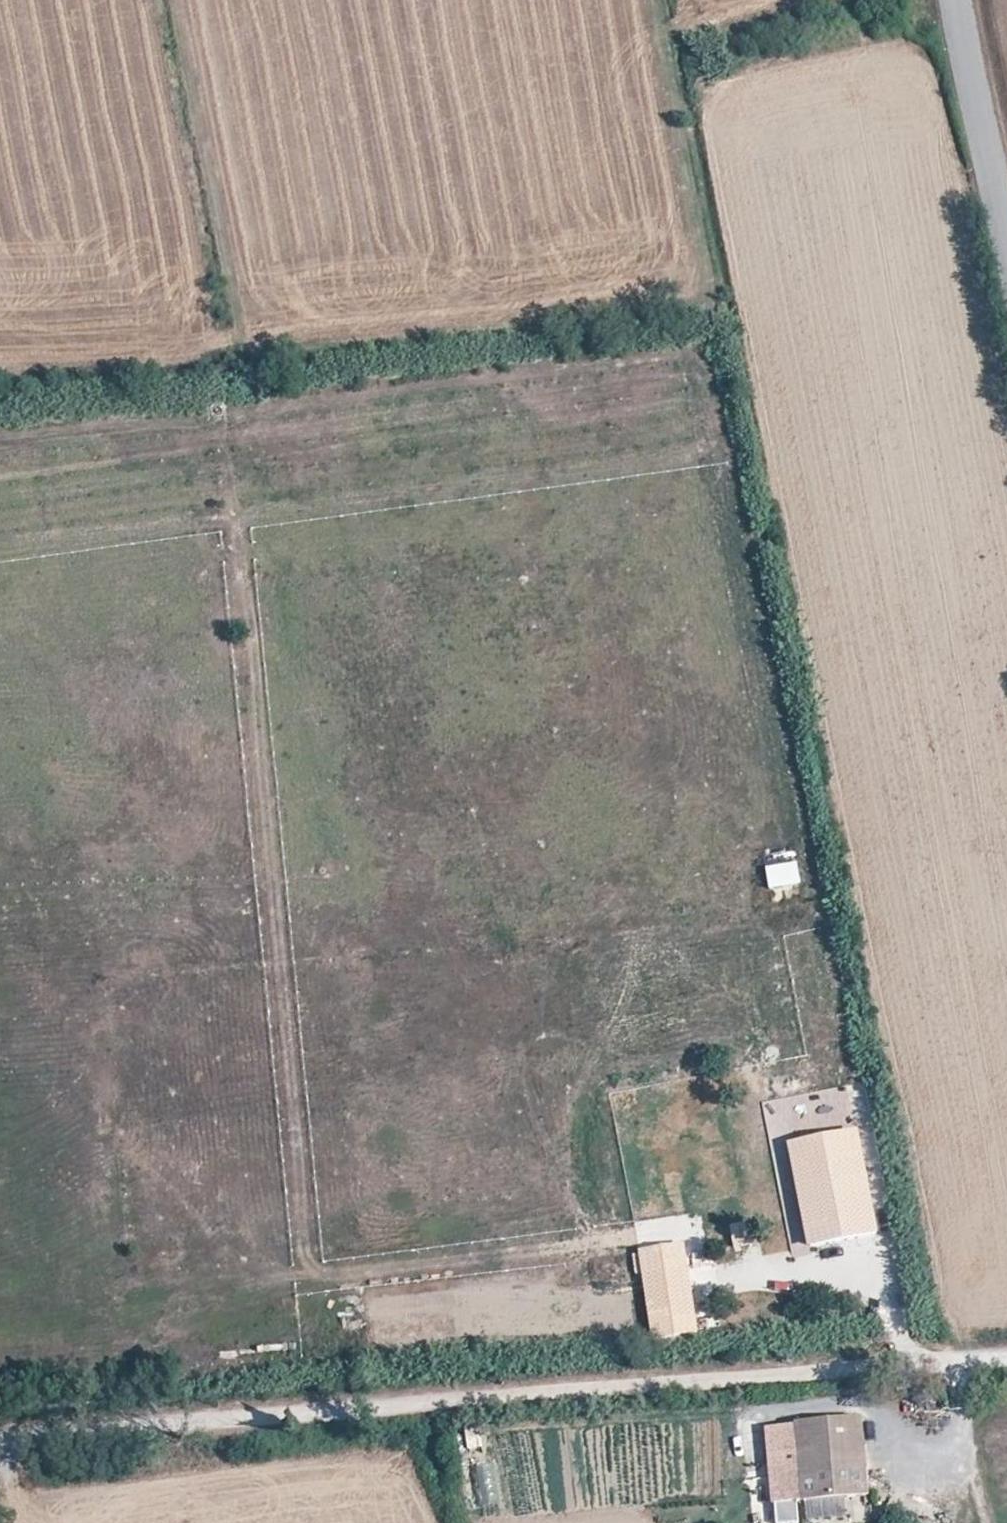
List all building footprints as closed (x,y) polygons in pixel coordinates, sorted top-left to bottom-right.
[(797,860),(765,865),(769,889),(801,885),(797,860)] [(857,1129),(790,1143),(811,1245),(878,1231),(857,1129)] [(672,1241),(629,1248),(634,1275),(677,1267),(672,1241)] [(681,1293),(654,1295),(657,1341),(684,1340),(681,1293)] [(868,1511),(860,1418),(767,1426),(775,1519),(868,1511)]
